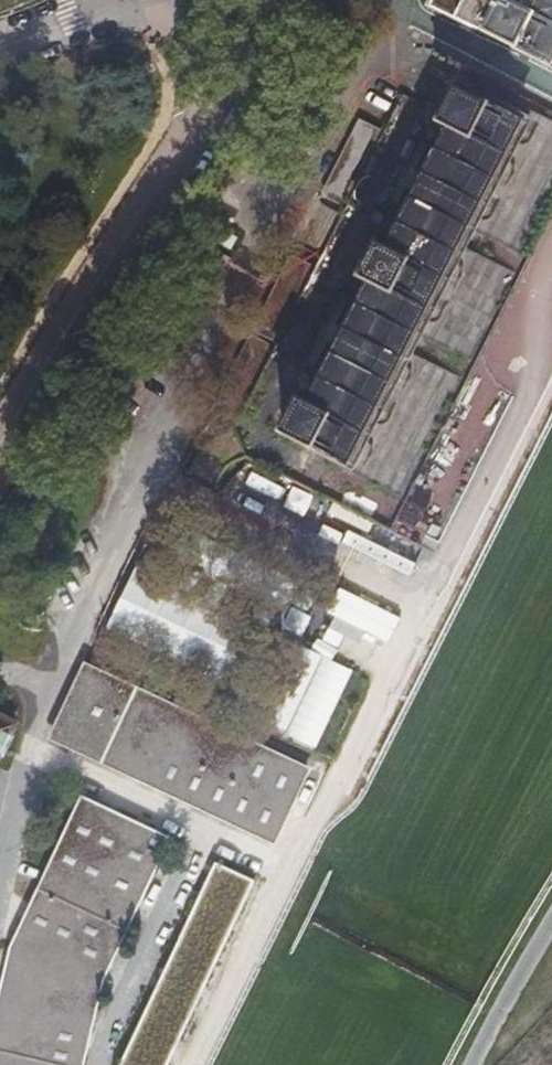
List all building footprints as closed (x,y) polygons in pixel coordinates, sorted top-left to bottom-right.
[(551,58),(551,0),(444,0),(443,3),(551,58)] [(287,430),(353,463),(409,353),(463,246),(528,119),(462,85),(287,430)] [(331,197),(344,204),(381,133),(367,125),(331,197)] [(260,331),(274,339),(312,268),(297,260),(260,331)] [(219,411),(233,418),(271,346),(256,339),(219,411)] [(315,746),(350,667),(320,654),(286,734),(315,746)] [(55,737),(277,838),(310,767),(87,666),(55,737)] [(12,720),(0,714),(0,747),(12,720)] [(97,1007),(104,980),(169,837),(84,798),(13,944),(0,1003),(0,1064),(83,1064),(97,1007)] [(215,863),(120,1064),(166,1064),(253,881),(215,863)]
